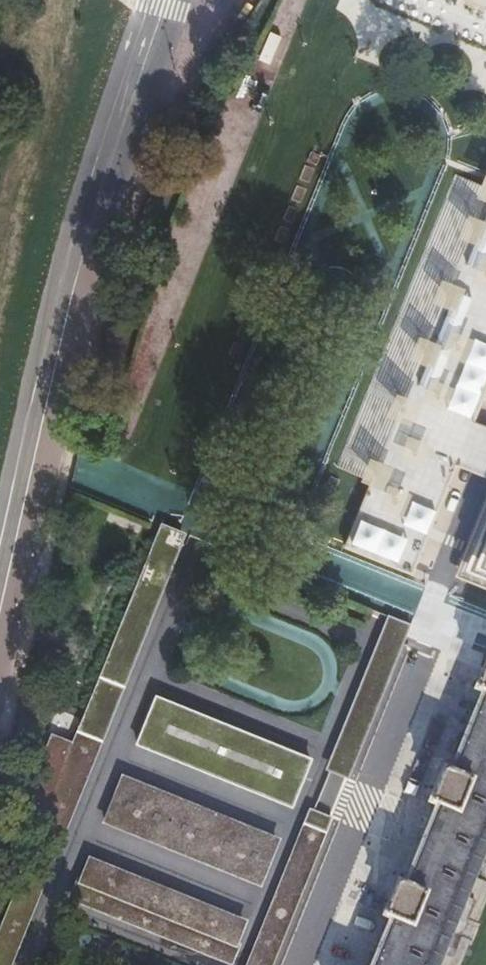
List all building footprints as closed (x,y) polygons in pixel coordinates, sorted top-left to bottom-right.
[(481,95),(485,85),(485,76),(473,70),(465,86),(481,95)] [(342,544),(411,572),(485,388),(485,193),(342,544)] [(458,562),(485,573),(485,495),(458,562)] [(182,523),(160,511),(71,744),(52,736),(13,832),(34,840),(0,924),(0,964),(5,964),(182,523)] [(326,767),(348,776),(410,623),(388,614),(326,767)] [(474,687),(464,683),(475,656),(463,651),(434,728),(445,732),(438,750),(450,755),(478,688),(485,692),(485,660),(474,687)] [(485,846),(485,695),(455,773),(442,768),(429,800),(436,803),(403,886),(396,883),(383,915),(396,921),(379,964),(438,964),(485,846)] [(138,746),(294,807),(313,760),(157,698),(138,746)] [(103,819),(260,882),(276,842),(120,779),(103,819)] [(325,831),(306,823),(249,964),(271,964),(325,831)] [(71,897),(228,961),(243,925),(86,861),(71,897)]
